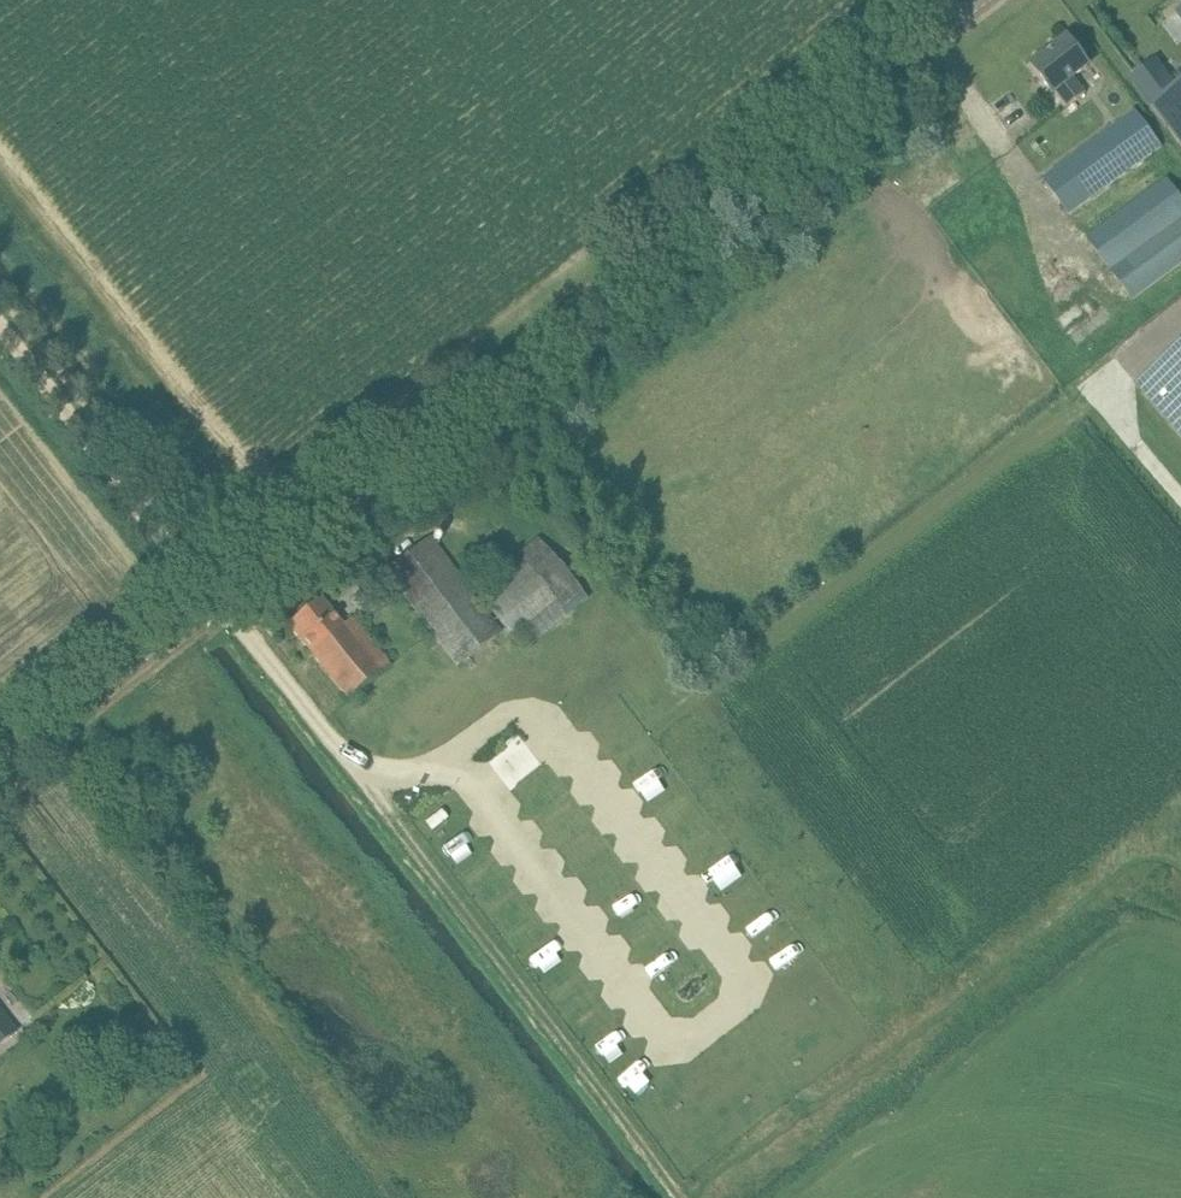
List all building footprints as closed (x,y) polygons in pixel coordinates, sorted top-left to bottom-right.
[(1032,64),(1053,92),(1056,90),(1068,106),(1085,93),(1073,77),(1089,64),(1068,37),(1032,64)] [(1130,76),(1180,144),(1180,86),(1158,55),(1130,76)] [(1069,214),(1162,146),(1135,110),(1043,178),(1069,214)] [(1167,177),(1087,238),(1134,301),(1180,266),(1180,196),(1167,177)] [(1140,377),(1180,427),(1180,342),(1140,377)] [(458,665),(503,632),(431,536),(386,570),(458,665)] [(520,557),(498,575),(477,593),(513,636),(520,630),(533,645),(589,600),(539,541),(520,557)] [(489,563),(498,575),(520,557),(511,545),(489,563)] [(322,599),(289,626),(348,699),(391,665),(352,617),(342,624),(322,599)] [(15,1031),(0,1012),(0,1044),(15,1031)]
